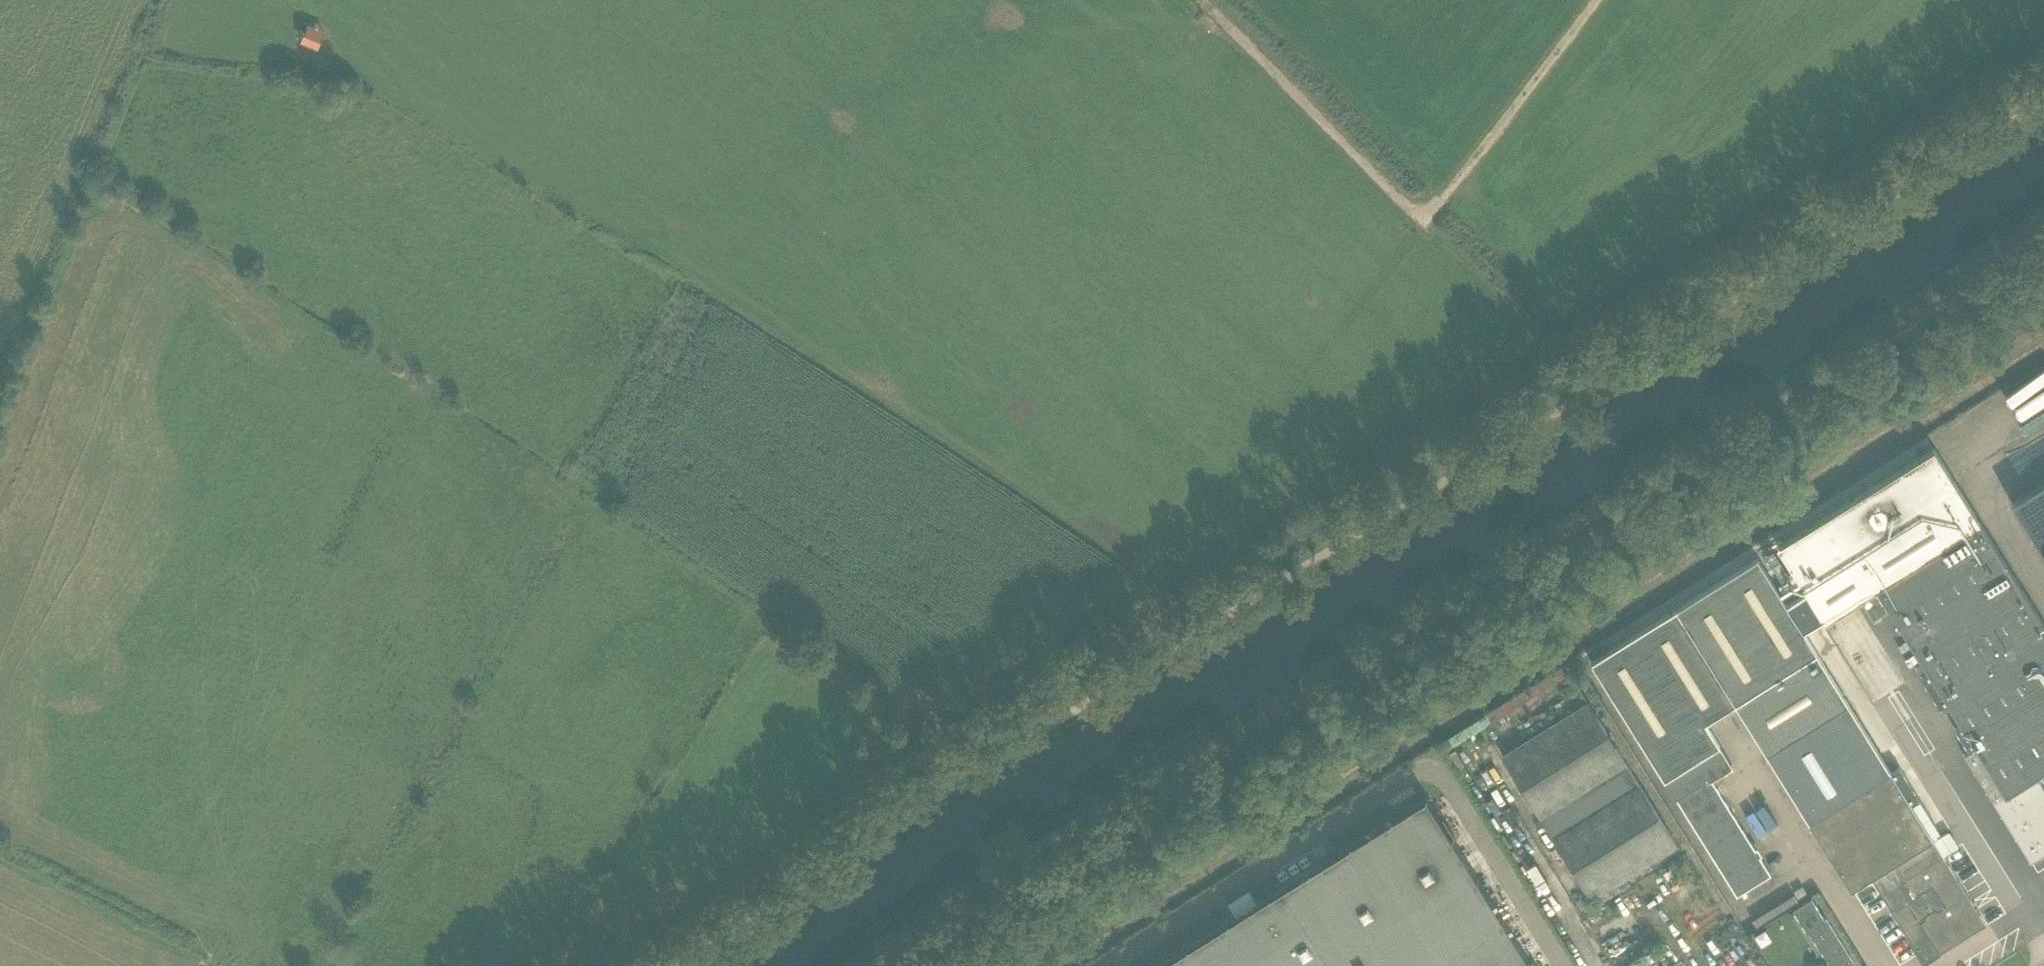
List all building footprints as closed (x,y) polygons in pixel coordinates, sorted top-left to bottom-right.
[(1777,544),(1807,592),(1786,604),(1803,632),(1823,619),(1824,620),(1875,589),(1876,588),(1929,672),(1921,677),(1940,707),(1948,702),(1962,725),(1961,726),(1955,730),(1968,750),(1974,747),(1975,746),(1976,748),(1975,749),(1964,756),(2030,861),(2043,853),(2043,787),(2039,779),(2038,779),(2026,787),(2023,782),(2035,775),(2041,771),(2043,776),(2043,625),(1979,523),(1931,447),(1777,544)] [(2011,502),(2043,555),(2043,482),(2011,502)] [(1757,557),(1591,661),(1736,895),(1748,888),(1770,874),(1711,779),(1732,766),(1705,722),(1735,704),(1851,889),(1871,877),(1913,946),(1918,953),(1921,955),(1929,956),(1932,955),(1939,951),(1940,951),(1970,933),(1985,924),(1931,836),(1939,832),(1919,800),(1911,805),(1910,802),(1918,798),(1899,768),(1891,773),(1803,632),(1786,604),(1757,557)] [(1587,702),(1502,755),(1591,898),(1594,896),(1599,904),(1613,895),(1608,888),(1677,845),(1587,702)] [(1426,798),(1257,903),(1236,916),(1157,965),(1531,965),(1426,798)] [(1802,886),(1794,892),(1798,899),(1807,894),(1802,886)] [(1793,910),(1807,932),(1809,931),(1831,965),(1856,965),(1826,919),(1824,920),(1811,898),(1793,910)] [(1755,940),(1767,932),(1762,925),(1751,933),(1755,940)]
